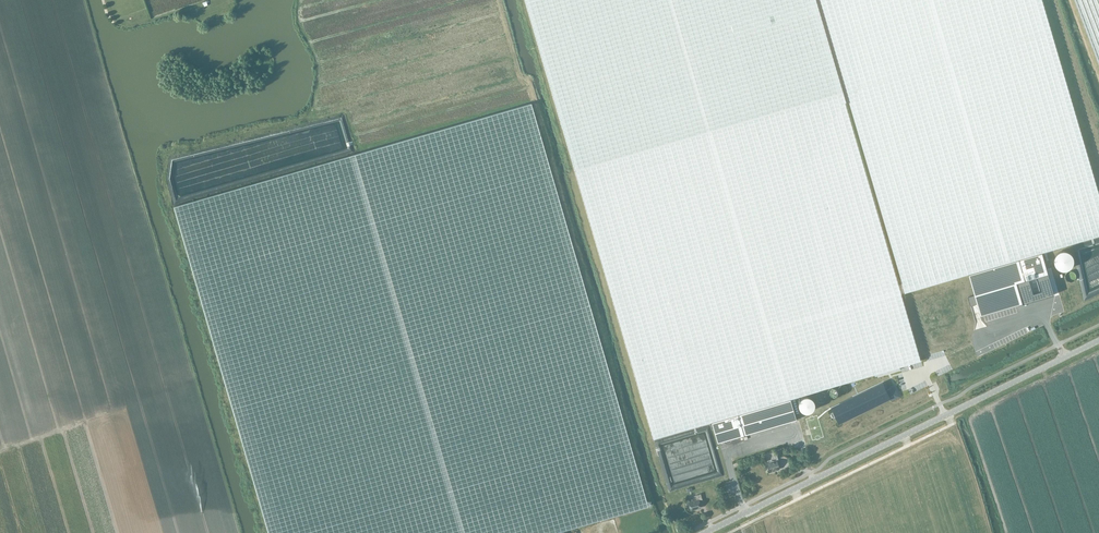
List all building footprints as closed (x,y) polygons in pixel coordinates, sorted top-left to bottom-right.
[(575,170),(842,92),(815,0),(525,0),(575,170)] [(903,284),(899,285),(901,294),(969,274),(975,295),(968,297),(970,305),(978,303),(981,316),(1054,294),(1042,253),(1098,236),(1098,192),(1043,0),(820,0),(903,284)] [(1098,64),(1098,0),(1075,0),(1098,64)] [(842,92),(575,170),(653,438),(713,421),(719,442),(796,420),(790,398),(921,360),(901,294),(899,285),(842,92)] [(173,206),(197,286),(226,387),(268,532),(554,532),(648,506),(584,286),(531,103),(360,152),(174,206),(173,206)] [(854,397),(832,408),(839,423),(862,412),(862,411),(890,397),(886,390),(883,382),(854,396),(854,397)] [(892,401),(899,397),(898,394),(894,386),(887,390),(886,390),(890,397),(890,398),(892,401)] [(768,472),(774,471),(779,469),(777,460),(766,463),(768,472)] [(691,510),(701,507),(699,501),(703,500),(701,494),(695,495),(696,500),(689,502),(691,510)]
